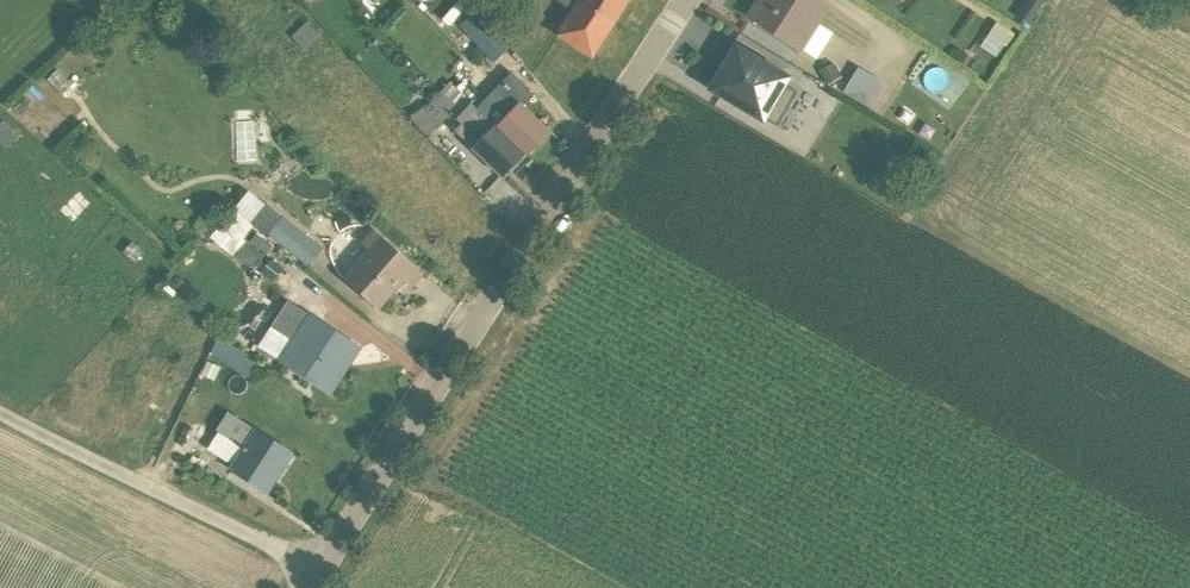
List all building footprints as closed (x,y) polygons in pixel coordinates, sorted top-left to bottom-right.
[(571,11),(555,35),(591,57),(627,0),(553,0),(571,11)] [(747,18),(801,52),(802,51),(815,59),(831,34),(818,26),(829,8),(816,0),(759,0),(747,18)] [(506,50),(474,13),(459,26),(492,63),(506,50)] [(981,47),(996,56),(1010,32),(994,23),(981,47)] [(305,24),(291,37),(304,51),(318,37),(305,24)] [(734,38),(717,67),(719,68),(720,66),(724,68),(709,93),(762,124),(767,115),(768,115),(765,120),(775,126),(795,93),(785,87),(791,77),(734,43),(736,39),(734,38)] [(840,77),(831,64),(818,72),(826,86),(840,77)] [(881,82),(857,68),(842,93),(866,107),(881,82)] [(57,70),(46,81),(61,96),(72,85),(57,70)] [(512,75),(478,111),(524,154),(545,133),(516,105),(528,91),(512,75)] [(424,105),(411,119),(428,135),(449,114),(458,122),(449,134),(468,152),(471,149),(502,178),(524,154),(464,99),(456,106),(442,92),(427,107),(424,105)] [(0,123),(0,143),(5,148),(17,136),(2,121),(0,123)] [(248,193),(233,210),(264,236),(268,232),(308,265),(323,249),(282,216),(280,218),(248,193)] [(252,227),(233,210),(210,239),(233,257),(241,246),(239,244),(252,227)] [(377,310),(403,281),(410,288),(422,274),(372,230),(360,243),(367,250),(342,279),(377,310)] [(270,260),(260,274),(271,283),(282,269),(270,260)] [(288,302),(257,347),(328,393),(358,348),(357,347),(288,302)] [(239,355),(225,345),(210,366),(224,376),(239,355)] [(291,454),(227,413),(216,431),(218,433),(208,448),(233,464),(230,470),(266,493),(291,454)] [(134,443),(118,441),(117,456),(133,457),(134,443)]
